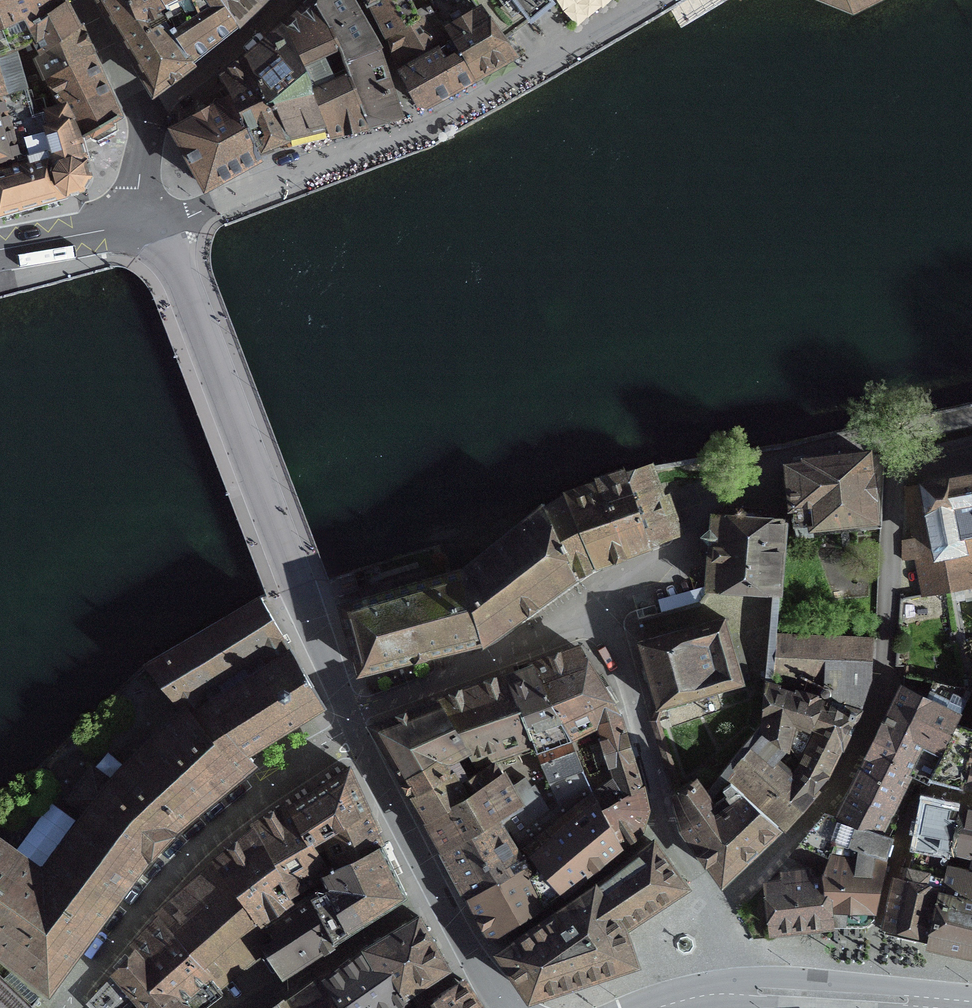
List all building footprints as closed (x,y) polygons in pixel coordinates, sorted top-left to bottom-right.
[(65,4),(63,0),(5,0),(0,2),(0,29),(23,19),(28,28),(65,4)] [(153,92),(190,64),(157,15),(164,12),(159,1),(158,0),(98,0),(97,0),(99,3),(99,2),(126,47),(153,92)] [(159,1),(164,12),(157,15),(190,64),(238,27),(221,0),(161,0),(159,1)] [(264,1),(263,0),(221,0),(238,27),(264,1)] [(378,52),(347,0),(306,0),(307,1),(308,1),(310,3),(342,63),(343,62),(367,127),(381,123),(394,119),(394,121),(400,119),(399,113),(397,114),(386,80),(378,52)] [(437,18),(473,0),(472,0),(362,0),(366,8),(371,6),(374,10),(387,37),(434,13),(437,18)] [(424,108),(474,80),(499,65),(510,59),(511,61),(514,59),(515,58),(512,54),(511,55),(502,42),(473,0),(437,18),(454,44),(400,75),(404,81),(416,106),(424,108)] [(473,0),(502,42),(537,16),(552,4),(549,0),(472,0),(473,0)] [(852,14),(880,0),(817,0),(852,14)] [(294,134),(322,127),(329,135),(332,135),(367,127),(343,62),(342,63),(310,3),(298,15),(293,19),(287,25),(283,29),(272,38),(245,61),(231,71),(224,76),(222,75),(217,79),(221,85),(222,84),(230,98),(232,97),(240,110),(254,149),(256,149),(286,136),(294,134)] [(28,28),(35,44),(41,54),(77,28),(75,24),(65,4),(28,28)] [(387,37),(399,73),(400,75),(454,44),(437,18),(434,13),(387,37)] [(28,28),(23,19),(0,29),(0,56),(7,53),(8,55),(15,52),(35,44),(28,28)] [(90,56),(88,53),(80,35),(77,28),(41,54),(53,74),(48,78),(49,81),(90,56)] [(0,56),(0,224),(67,208),(65,197),(70,196),(83,192),(87,186),(92,180),(89,168),(87,159),(83,143),(81,142),(69,122),(62,108),(49,112),(43,92),(27,96),(15,52),(8,55),(7,53),(0,56)] [(113,119),(116,117),(103,86),(90,56),(49,81),(56,94),(57,96),(54,98),(55,101),(58,99),(63,108),(62,108),(69,122),(81,142),(83,143),(81,138),(113,119)] [(205,189),(258,159),(256,149),(254,149),(240,110),(232,97),(230,98),(172,130),(205,189)] [(794,462),(795,466),(786,467),(792,527),(811,525),(811,528),(874,521),(870,487),(867,456),(807,462),(807,461),(804,461),(805,465),(801,465),(797,466),(796,462),(794,462)] [(627,475),(648,546),(654,544),(673,537),(650,468),(627,475)] [(594,567),(594,566),(601,563),(623,555),(630,552),(648,546),(627,475),(603,482),(569,492),(562,497),(544,508),(543,506),(539,509),(571,577),(573,575),(584,571),(594,567)] [(945,483),(945,482),(905,490),(912,531),(913,531),(915,541),(901,543),(902,559),(926,556),(938,554),(943,594),(971,588),(971,477),(945,483)] [(539,509),(464,570),(343,609),(360,671),(419,656),(480,640),(483,640),(531,606),(571,577),(539,509)] [(711,591),(771,595),(778,595),(784,519),(780,519),(776,520),(713,515),(708,591),(711,591)] [(707,804),(725,781),(766,731),(766,726),(765,725),(767,700),(769,700),(775,635),(778,595),(771,595),(763,677),(759,726),(702,796),(707,804)] [(261,602),(146,667),(185,714),(203,701),(221,688),(215,679),(241,662),(250,676),(289,650),(271,620),(261,602)] [(710,693),(741,684),(723,620),(646,641),(645,638),(642,639),(643,642),(637,644),(656,709),(659,707),(698,696),(710,693)] [(766,726),(766,731),(725,781),(741,795),(776,827),(777,826),(775,825),(779,820),(784,825),(819,783),(826,776),(825,776),(840,746),(855,714),(856,712),(862,699),(871,681),(868,681),(871,639),(775,635),(769,700),(767,700),(765,725),(766,726)] [(245,755),(321,707),(309,684),(306,678),(303,673),(289,650),(250,676),(223,692),(221,688),(203,701),(245,755)] [(617,718),(617,716),(588,667),(579,651),(564,657),(564,656),(560,658),(560,659),(534,668),(533,665),(531,666),(570,740),(597,727),(617,718)] [(569,741),(570,740),(531,666),(529,666),(530,669),(519,673),(506,677),(489,683),(472,690),(457,695),(438,703),(467,755),(478,775),(494,765),(504,762),(534,751),(536,751),(537,751),(536,750),(568,740),(569,741)] [(908,775),(927,784),(959,717),(970,691),(945,690),(938,706),(901,689),(887,719),(837,820),(823,815),(798,845),(800,846),(806,848),(830,857),(835,843),(844,846),(885,860),(892,838),(878,834),(908,775)] [(185,714),(182,711),(171,719),(167,728),(151,740),(110,783),(91,768),(68,799),(87,814),(42,874),(0,843),(0,953),(49,989),(51,986),(49,986),(86,936),(91,930),(92,930),(94,927),(93,927),(153,846),(154,847),(157,843),(162,839),(161,838),(245,768),(249,764),(250,765),(252,764),(245,755),(203,701),(185,714)] [(463,757),(467,755),(438,703),(437,702),(372,727),(401,777),(438,757),(440,761),(443,762),(453,757),(454,758),(461,754),(463,757)] [(617,716),(617,718),(597,727),(606,755),(595,758),(600,772),(585,778),(592,794),(600,809),(619,845),(639,830),(643,819),(646,811),(641,789),(637,777),(623,732),(618,715),(617,716)] [(960,787),(971,738),(971,723),(960,717),(959,717),(927,784),(928,784),(930,779),(947,783),(960,787)] [(960,787),(971,789),(971,738),(960,787)] [(536,750),(537,751),(536,751),(534,751),(549,784),(572,776),(583,772),(575,756),(569,741),(568,740),(536,750)] [(462,784),(478,775),(467,755),(463,757),(461,754),(454,758),(453,757),(443,762),(440,761),(438,757),(401,777),(404,782),(412,795),(451,775),(457,786),(462,784)] [(515,799),(508,789),(501,777),(503,776),(500,771),(499,772),(494,765),(478,775),(462,784),(469,795),(464,798),(466,800),(427,821),(443,850),(493,814),(515,799)] [(347,770),(290,806),(310,841),(365,810),(362,802),(347,770)] [(515,799),(493,814),(505,834),(509,832),(519,847),(541,832),(592,794),(585,778),(583,772),(572,776),(549,784),(557,806),(548,813),(537,795),(535,796),(524,779),(508,789),(515,799)] [(464,798),(469,795),(462,784),(457,786),(451,775),(412,795),(424,816),(427,821),(466,800),(464,798)] [(725,781),(707,804),(702,796),(693,783),(675,795),(684,828),(721,880),(771,831),(776,827),(741,795),(725,781)] [(523,853),(524,855),(523,855),(523,856),(546,906),(614,849),(619,845),(600,809),(592,794),(541,832),(542,834),(525,850),(526,850),(523,853)] [(950,853),(960,808),(951,806),(923,799),(913,850),(907,870),(932,875),(943,877),(944,878),(950,853)] [(217,860),(216,861),(257,918),(287,897),(288,897),(289,896),(320,878),(320,877),(327,872),(310,841),(290,806),(265,823),(257,828),(255,826),(253,827),(250,829),(253,834),(248,837),(219,861),(217,860)] [(960,808),(950,853),(944,878),(940,891),(930,936),(928,936),(926,945),(957,951),(971,954),(971,810),(960,808)] [(365,810),(310,841),(327,872),(381,844),(369,818),(365,810)] [(505,834),(493,814),(443,850),(447,858),(457,878),(468,898),(506,877),(503,867),(520,858),(520,857),(505,834)] [(844,846),(835,843),(830,857),(819,879),(826,926),(827,926),(864,926),(868,923),(871,920),(885,860),(844,846)] [(290,909),(263,925),(269,933),(270,932),(275,944),(266,949),(283,975),(400,899),(401,900),(406,896),(385,853),(381,844),(327,872),(320,877),(320,878),(324,887),(294,904),(291,899),(289,896),(288,897),(287,897),(292,907),(290,909)] [(579,899),(499,954),(529,997),(633,963),(621,929),(684,888),(652,844),(609,878),(579,899)] [(789,857),(823,871),(830,857),(806,848),(800,846),(789,857)] [(546,906),(523,856),(520,857),(520,858),(503,867),(506,877),(468,898),(480,921),(488,936),(487,937),(489,941),(546,906)] [(174,910),(162,920),(213,983),(261,941),(269,933),(263,925),(257,918),(216,861),(212,864),(218,871),(174,910)] [(930,936),(940,891),(944,878),(943,877),(932,875),(907,870),(904,869),(901,883),(895,881),(884,926),(887,927),(884,935),(907,940),(926,945),(928,936),(930,936)] [(826,926),(819,879),(767,886),(773,932),(826,926)] [(390,966),(431,942),(428,937),(417,917),(365,949),(380,971),(390,966)] [(181,1007),(204,1007),(221,995),(213,983),(162,920),(160,922),(162,924),(151,935),(135,952),(181,1007)] [(438,954),(431,942),(390,966),(406,994),(408,993),(446,968),(438,954)] [(341,1007),(418,1007),(413,1001),(408,993),(406,994),(390,966),(380,971),(365,949),(356,956),(322,981),(341,1007)] [(113,976),(135,1001),(141,1007),(181,1007),(135,952),(131,956),(113,976)] [(113,976),(86,1005),(90,1007),(128,1007),(135,1001),(113,976)] [(322,981),(307,992),(289,1006),(286,1007),(341,1007),(322,981)] [(461,981),(419,1007),(479,1007),(461,981)]
